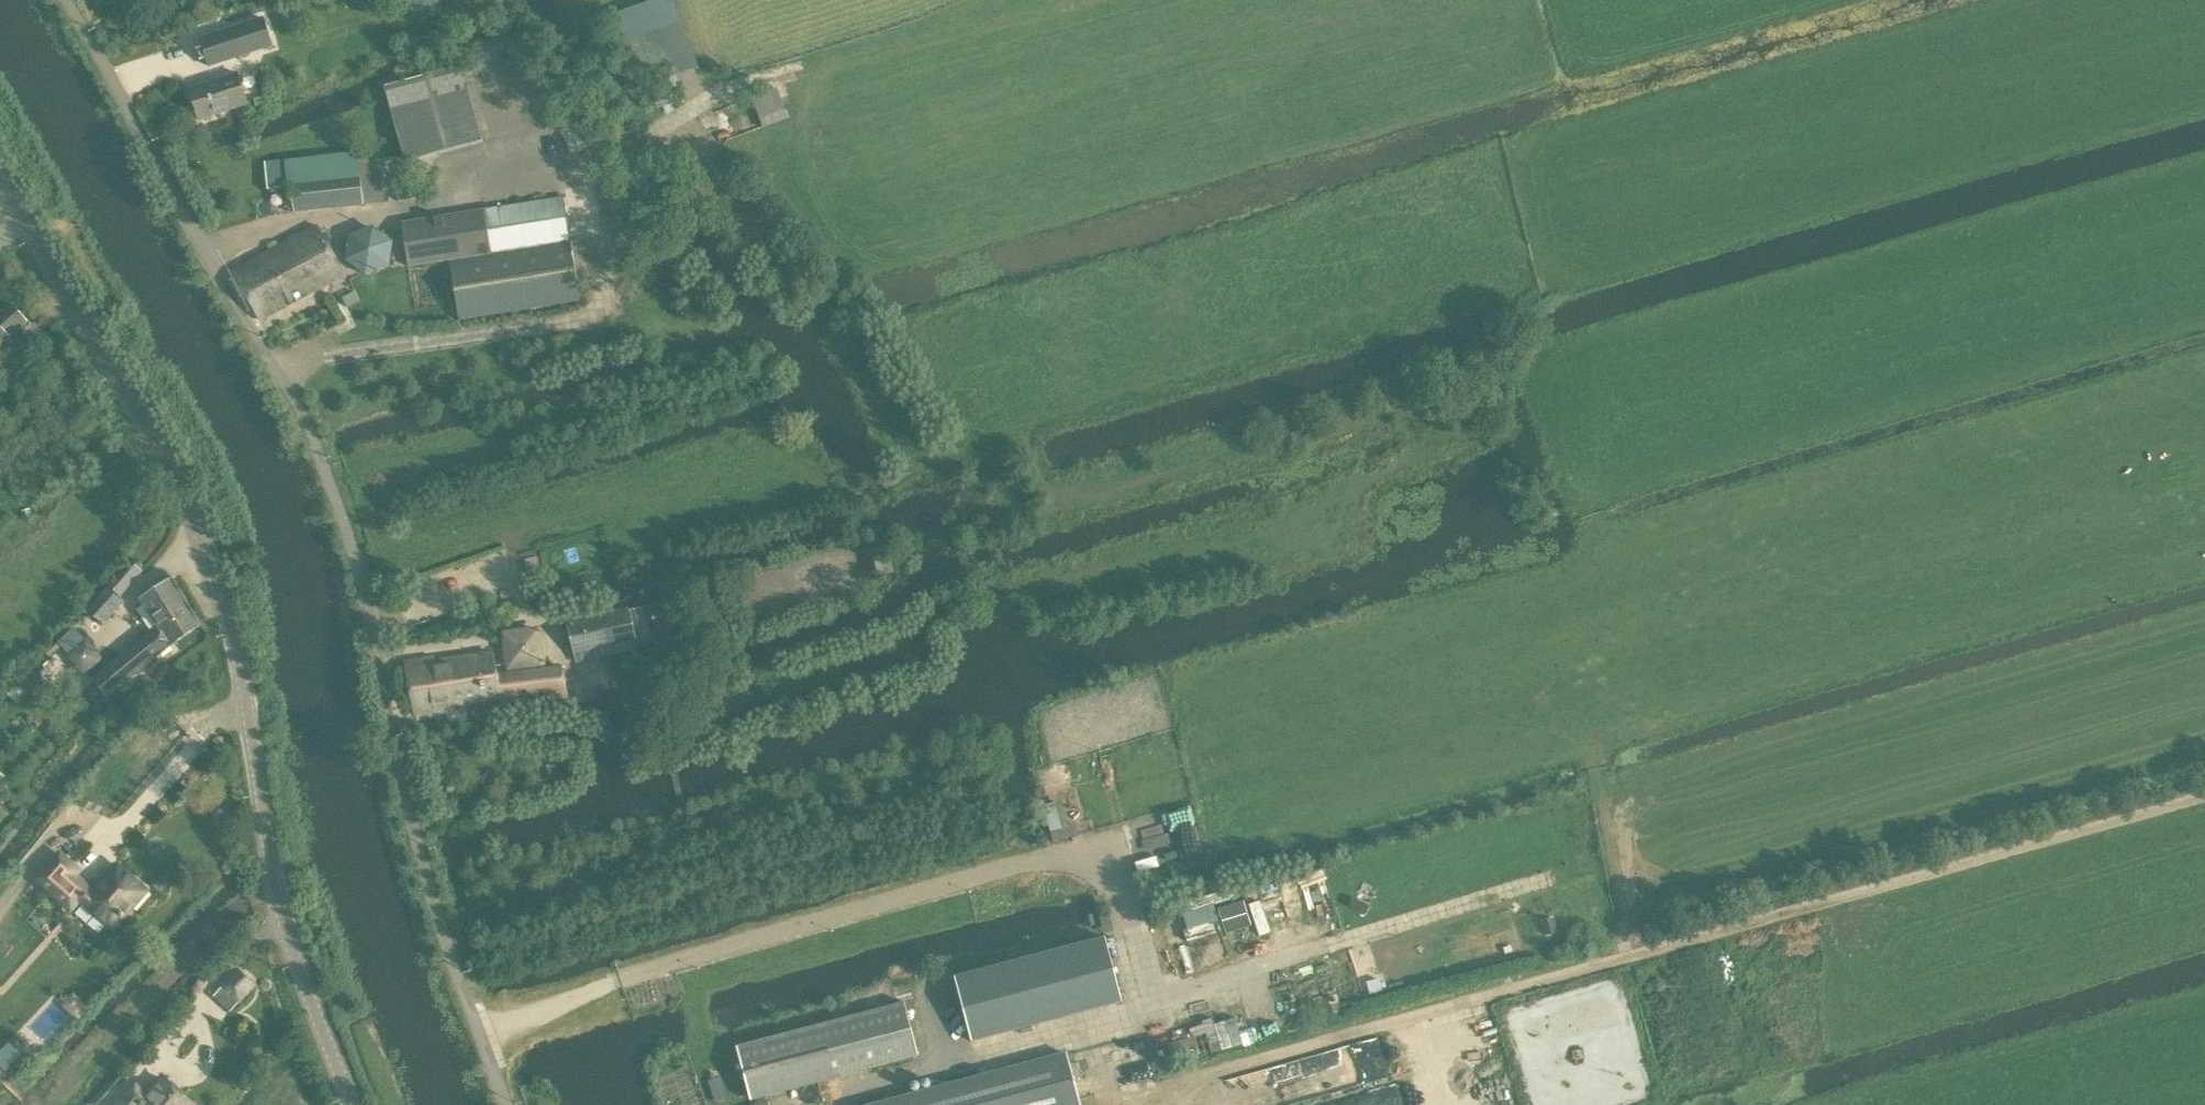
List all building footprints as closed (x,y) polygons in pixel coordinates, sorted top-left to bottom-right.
[(414,35),(473,14),(468,0),(402,0),(414,35)] [(629,53),(642,88),(698,67),(672,0),(656,0),(615,16),(629,53)] [(261,16),(199,37),(207,65),(270,44),(261,16)] [(390,105),(405,160),(482,139),(475,113),(461,64),(423,75),(384,85),(390,105)] [(249,83),(246,73),(190,90),(198,119),(248,104),(242,85),(249,83)] [(357,153),(286,161),(288,173),(290,187),(294,214),(376,205),(384,204),(380,173),(371,174),(360,175),(357,153)] [(450,259),(460,319),(579,300),(576,280),(563,198),(403,223),(410,266),(450,259)] [(366,276),(389,267),(393,242),(373,226),(349,235),(346,261),(366,276)] [(260,320),(343,275),(318,227),(234,272),(260,320)] [(27,322),(11,304),(0,314),(0,347),(27,322)] [(130,560),(107,586),(120,598),(143,571),(130,560)] [(94,677),(107,695),(173,646),(172,645),(201,623),(170,581),(142,602),(161,627),(94,677)] [(106,587),(86,611),(104,626),(124,603),(120,599),(106,587)] [(672,600),(610,614),(568,624),(575,654),(611,645),(679,628),(672,600)] [(506,671),(545,666),(540,627),(501,631),(506,671)] [(60,647),(21,683),(9,694),(14,700),(28,687),(41,702),(60,684),(46,669),(64,653),(66,655),(85,638),(78,631),(74,635),(70,629),(56,642),(60,647)] [(565,693),(561,669),(497,679),(493,652),(433,662),(432,658),(405,662),(414,715),(443,711),(442,707),(499,697),(500,704),(565,693)] [(119,914),(124,919),(148,892),(118,865),(95,892),(75,874),(56,896),(72,910),(80,902),(108,927),(119,914)] [(972,1041),(1042,1022),(1025,959),(955,977),(972,1041)] [(222,987),(214,997),(231,1012),(233,1010),(255,985),(238,969),(222,986),(222,987)] [(749,1099),(916,1053),(902,1000),(734,1046),(749,1099)] [(194,1103),(166,1079),(150,1097),(136,1085),(118,1104),(192,1104),(194,1103)]
